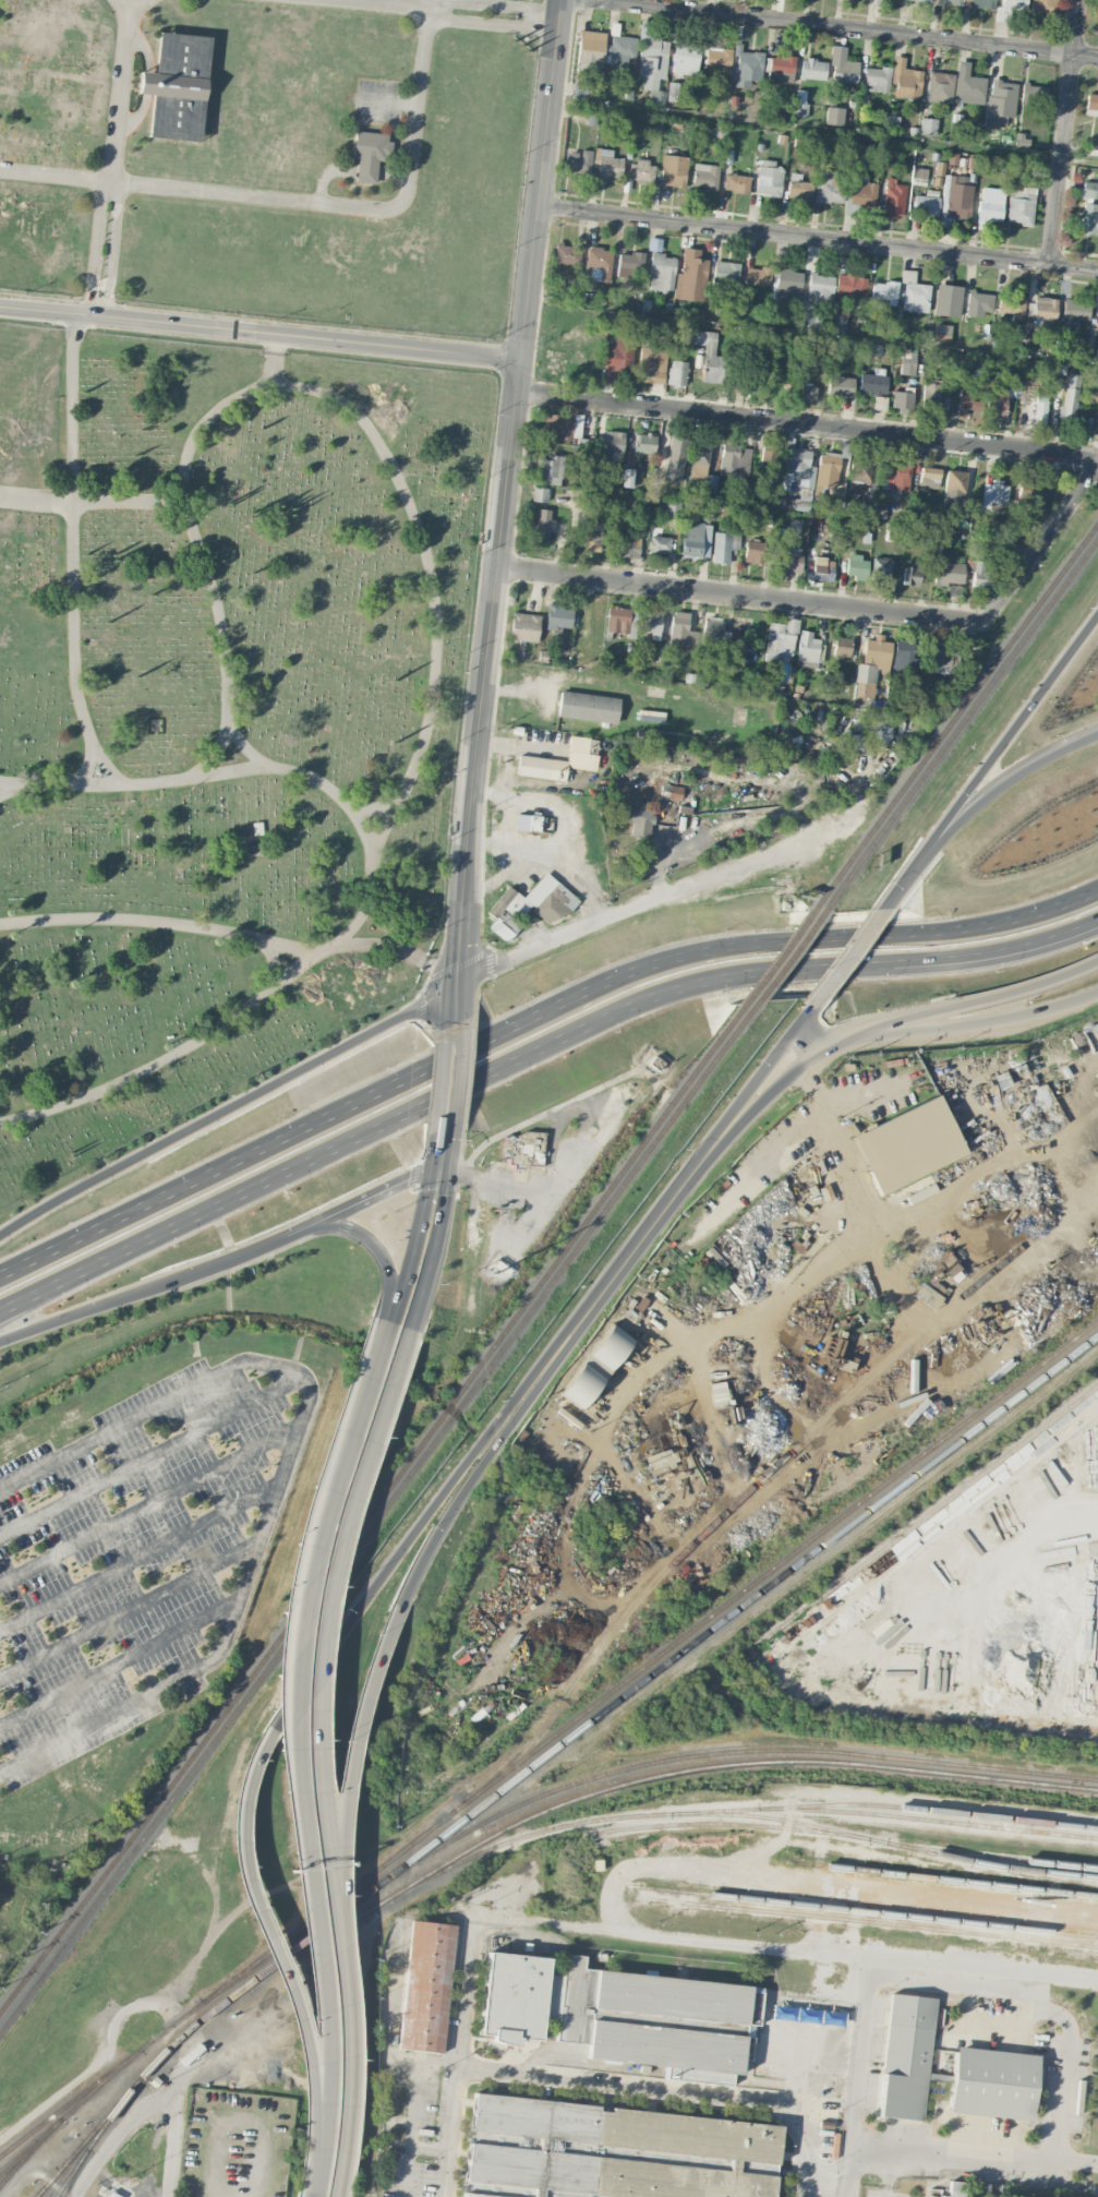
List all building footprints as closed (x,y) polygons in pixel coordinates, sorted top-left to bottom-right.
[(995,0),(965,0),(965,7),(995,8),(995,0)] [(1002,7),(996,6),(995,21),(1009,22),(1009,10),(1026,11),(1027,0),(1002,0),(1002,7)] [(1054,15),(1057,0),(1031,0),(1029,11),(1054,15)] [(668,42),(659,41),(660,31),(650,31),(650,21),(641,20),(639,40),(641,40),(639,77),(643,77),(642,89),(649,90),(648,107),(663,108),(664,91),(657,90),(658,78),(666,79),(668,42)] [(605,34),(580,30),(578,48),(603,52),(605,34)] [(211,37),(159,32),(155,73),(140,71),(138,93),(152,95),(148,137),(200,142),(211,37)] [(608,72),(619,73),(619,67),(627,67),(627,57),(636,58),(637,37),(610,36),(608,72)] [(735,87),(761,88),(762,52),(741,52),(742,44),(734,44),(734,55),(736,55),(735,87)] [(699,46),(674,45),(673,74),(698,75),(699,46)] [(858,61),(845,60),(846,46),(831,45),(829,66),(833,66),(832,81),(856,83),(858,61)] [(731,73),(731,48),(706,48),(705,73),(731,73)] [(923,71),(904,69),(905,57),(894,56),(889,96),(919,99),(923,71)] [(793,82),(794,58),(769,57),(768,82),(793,82)] [(826,60),(801,59),(800,78),(825,80),(826,60)] [(968,76),(969,62),(957,61),(953,103),(983,106),(986,78),(968,76)] [(866,67),(865,91),(889,92),(890,68),(866,67)] [(927,102),(952,103),(953,73),(928,72),(927,102)] [(586,98),(586,81),(573,81),(573,98),(586,98)] [(985,126),(1005,127),(1006,117),(1014,118),(1016,82),(988,81),(985,126)] [(1044,106),(1047,87),(1022,84),(1020,103),(1044,106)] [(807,90),(795,90),(793,117),(806,118),(807,90)] [(844,107),(826,106),(825,124),(843,125),(844,107)] [(937,119),(920,118),(919,135),(935,136),(937,119)] [(388,133),(355,131),(353,159),(357,159),(356,182),(376,183),(377,161),(387,162),(388,133)] [(864,159),(867,146),(855,143),(852,157),(864,159)] [(612,149),(594,148),(593,177),(620,178),(621,158),(612,158),(612,149)] [(565,172),(589,174),(592,151),(581,150),(581,154),(567,153),(565,172)] [(660,185),(686,186),(687,156),(661,155),(660,185)] [(628,180),(653,183),(655,162),(630,160),(628,180)] [(775,161),(758,160),(757,195),(781,196),(782,167),(774,167),(775,161)] [(718,165),(693,164),(692,188),(717,189),(718,165)] [(841,172),(816,171),(814,202),(840,203),(841,172)] [(800,182),(800,174),(788,173),(787,199),(812,200),(812,182),(800,182)] [(723,192),(748,193),(749,175),(724,174),(723,192)] [(868,175),(853,174),(852,193),(846,192),(845,212),(858,213),(859,207),(876,208),(877,183),(867,183),(868,175)] [(968,176),(944,175),(941,227),(953,227),(954,220),(971,221),(973,185),(967,185),(968,176)] [(883,216),(904,217),(905,185),(895,184),(895,178),(885,178),(883,216)] [(1096,182),(1082,181),(1081,197),(1094,198),(1096,182)] [(1002,222),(1004,189),(980,187),(978,221),(1002,222)] [(1033,225),(1035,190),(1009,189),(1007,223),(1033,225)] [(939,196),(914,195),(913,215),(939,216),(939,196)] [(1097,235),(1097,204),(1081,203),(1079,234),(1097,235)] [(580,246),(555,245),(554,263),(579,264),(580,246)] [(591,268),(589,280),(609,282),(612,250),(587,247),(585,268),(591,268)] [(700,249),(683,247),(681,272),(676,272),(674,299),(703,302),(707,259),(699,258),(700,249)] [(632,271),(644,271),(645,254),(619,252),(617,276),(632,277),(632,271)] [(673,292),(675,257),(665,257),(665,253),(651,252),(649,291),(673,292)] [(740,264),(715,260),(710,290),(736,293),(740,264)] [(745,288),(770,288),(770,269),(745,268),(745,288)] [(773,299),(798,303),(803,274),(778,269),(773,299)] [(927,313),(930,285),(914,284),(915,271),(902,269),(900,282),(904,282),(902,311),(927,313)] [(833,301),(834,275),(808,273),(807,300),(833,301)] [(837,274),(834,309),(844,310),(845,296),(865,298),(867,276),(837,274)] [(895,305),(898,283),(872,281),(871,298),(888,300),(888,305),(895,305)] [(962,287),(937,283),(933,314),(958,318),(962,287)] [(992,312),(993,293),(967,292),(966,316),(983,317),(983,311),(992,312)] [(1024,321),(1025,296),(999,295),(998,313),(1012,313),(1012,321),(1024,321)] [(1033,322),(1055,322),(1056,298),(1033,297),(1033,322)] [(1089,300),(1062,299),(1062,325),(1069,325),(1069,319),(1088,320),(1089,300)] [(821,313),(801,312),(800,327),(820,328),(821,313)] [(844,332),(845,314),(834,314),(834,331),(844,332)] [(950,324),(934,324),(933,342),(950,342),(950,324)] [(683,344),(704,345),(702,382),(727,384),(729,357),(715,356),(716,332),(684,330),(683,344)] [(605,345),(603,382),(615,383),(616,368),(631,369),(633,339),(615,338),(614,345),(605,345)] [(659,379),(663,350),(641,347),(637,376),(659,379)] [(914,374),(915,353),(902,352),(901,374),(914,374)] [(760,357),(742,357),(741,393),(759,393),(760,357)] [(686,361),(669,361),(668,385),(686,386),(686,361)] [(873,374),(860,373),(858,392),(884,395),(887,369),(874,367),(873,374)] [(1082,375),(1068,373),(1062,407),(1055,405),(1053,418),(1073,421),(1082,375)] [(853,377),(828,377),(827,395),(853,396),(853,377)] [(922,416),(939,416),(940,381),(922,380),(922,416)] [(1006,415),(1006,384),(987,384),(986,415),(1006,415)] [(814,401),(815,386),(800,385),(799,400),(814,401)] [(967,409),(981,412),(983,402),(970,400),(972,391),(960,389),(956,415),(966,416),(967,409)] [(892,411),(911,412),(912,392),(893,391),(892,411)] [(1046,392),(1035,392),(1034,427),(1045,427),(1046,392)] [(582,415),(544,414),(543,434),(581,436),(582,415)] [(622,459),(624,432),(604,431),(603,458),(622,459)] [(656,434),(636,433),(635,453),(655,454),(656,434)] [(688,438),(668,437),(666,480),(687,481),(688,438)] [(778,468),(779,437),(762,437),(761,467),(778,468)] [(710,440),(692,440),(692,463),(710,464),(710,440)] [(720,479),(749,481),(752,446),(723,444),(720,479)] [(811,450),(786,448),(783,488),(792,489),(792,480),(800,481),(799,490),(812,491),(815,466),(809,466),(811,450)] [(872,505),(821,500),(822,487),(836,489),(840,454),(819,452),(814,498),(820,498),(819,514),(870,519),(872,505)] [(850,482),(870,482),(871,460),(850,460),(850,482)] [(719,476),(707,474),(708,465),(692,463),(690,479),(707,482),(705,495),(715,497),(719,476)] [(910,464),(893,464),(892,475),(881,474),(881,489),(909,490),(910,464)] [(940,469),(921,467),(919,487),(938,489),(940,469)] [(632,487),(632,469),(622,468),(622,487),(632,487)] [(963,471),(945,470),(943,515),(961,516),(963,471)] [(1008,483),(984,481),(982,503),(1006,506),(1008,483)] [(1041,510),(1043,483),(1019,481),(1016,507),(1041,510)] [(862,494),(861,482),(848,482),(848,494),(862,494)] [(547,503),(548,488),(533,487),(532,501),(547,503)] [(553,510),(537,509),(536,541),(547,542),(547,531),(552,531),(553,510)] [(600,551),(601,523),(584,522),(583,551),(600,551)] [(709,562),(711,524),(683,523),(681,560),(709,562)] [(739,550),(740,528),(732,527),(731,533),(713,532),(712,563),(729,564),(729,549),(739,550)] [(640,532),(616,531),(615,557),(639,558),(640,532)] [(648,553),(670,554),(671,537),(649,536),(648,553)] [(743,561),(761,564),(765,543),(747,540),(743,561)] [(790,553),(791,546),(779,545),(777,570),(801,572),(802,554),(790,553)] [(867,556),(846,556),(846,578),(866,578),(867,556)] [(812,580),(832,580),(833,563),(826,563),(826,557),(813,557),(812,580)] [(888,583),(889,559),(871,559),(871,583),(888,583)] [(934,584),(962,585),(963,562),(935,561),(934,584)] [(992,562),(973,561),(972,588),(991,589),(992,562)] [(903,565),(902,585),(920,586),(920,565),(903,565)] [(948,595),(959,596),(960,585),(949,584),(948,595)] [(573,609),(548,606),(545,627),(570,630),(573,609)] [(636,608),(607,607),(606,634),(635,635),(636,608)] [(639,633),(668,633),(669,613),(640,612),(639,633)] [(688,612),(671,612),(670,644),(697,645),(697,631),(688,631),(688,612)] [(538,642),(539,614),(511,613),(510,640),(538,642)] [(724,652),(725,631),(722,631),(722,617),(703,615),(701,651),(724,652)] [(767,622),(764,662),(779,663),(779,655),(793,657),(796,619),(785,618),(785,624),(767,622)] [(819,639),(811,639),(811,631),(798,631),(797,661),(817,662),(819,639)] [(888,671),(891,642),(882,641),(883,635),(874,634),(873,640),(865,639),(862,664),(857,664),(853,704),(872,706),(876,670),(888,671)] [(849,657),(852,639),(835,636),(832,654),(849,657)] [(893,671),(910,672),(912,639),(894,638),(893,671)] [(957,653),(945,653),(945,648),(932,647),(932,674),(957,674),(957,653)] [(620,699),(560,690),(556,716),(616,725),(620,699)] [(892,714),(871,711),(867,745),(888,748),(892,714)] [(595,771),(598,739),(569,736),(567,760),(518,756),(516,775),(565,780),(566,768),(595,771)] [(677,813),(688,815),(693,789),(662,784),(660,798),(679,802),(677,813)] [(650,837),(654,810),(623,807),(621,822),(632,823),(630,835),(650,837)] [(522,815),(521,830),(539,831),(540,816),(522,815)] [(524,898),(507,885),(488,912),(495,917),(488,928),(506,941),(530,909),(554,926),(576,896),(543,872),(524,898)] [(876,1193),(965,1157),(941,1097),(852,1133),(876,1193)] [(544,1131),(542,1166),(526,1165),(524,1168),(512,1167),(512,1164),(508,1164),(508,1158),(499,1157),(502,1139),(507,1139),(523,1130),(544,1131)] [(935,1263),(953,1284),(965,1273),(947,1253),(935,1263)] [(932,1311),(942,1298),(921,1283),(911,1295),(932,1311)] [(632,1339),(610,1323),(560,1394),(582,1410),(632,1339)] [(645,1458),(651,1475),(677,1466),(671,1449),(645,1458)] [(412,1920),(456,1924),(445,2032),(443,2053),(398,2049),(412,1920)] [(488,1950),(548,1957),(546,1973),(563,1976),(558,2017),(542,2015),(540,2040),(539,2040),(519,2038),(519,2045),(511,2045),(505,2043),(496,2040),(492,2039),(492,2034),(480,2032),(488,1950)] [(565,1953),(563,1976),(558,2017),(556,2040),(589,2043),(587,2057),(663,2065),(662,2077),(732,2085),(733,2073),(743,2074),(745,2058),(750,2060),(753,2024),(758,2024),(761,1986),(583,1968),(584,1955),(565,1953)] [(891,1993),(878,2115),(922,2120),(925,2096),(927,2078),(938,2080),(952,2081),(953,2075),(928,2073),(936,1997),(891,1993)] [(956,2045),(1038,2054),(1037,2065),(1042,2066),(1040,2085),(1035,2085),(1031,2121),(949,2111),(949,2108),(950,2099),(952,2081),(953,2075),(956,2045)] [(781,2126),(473,2092),(462,2196),(773,2196),(781,2126)] [(965,2181),(950,2180),(949,2195),(941,2194),(941,2196),(964,2196),(965,2181)]
